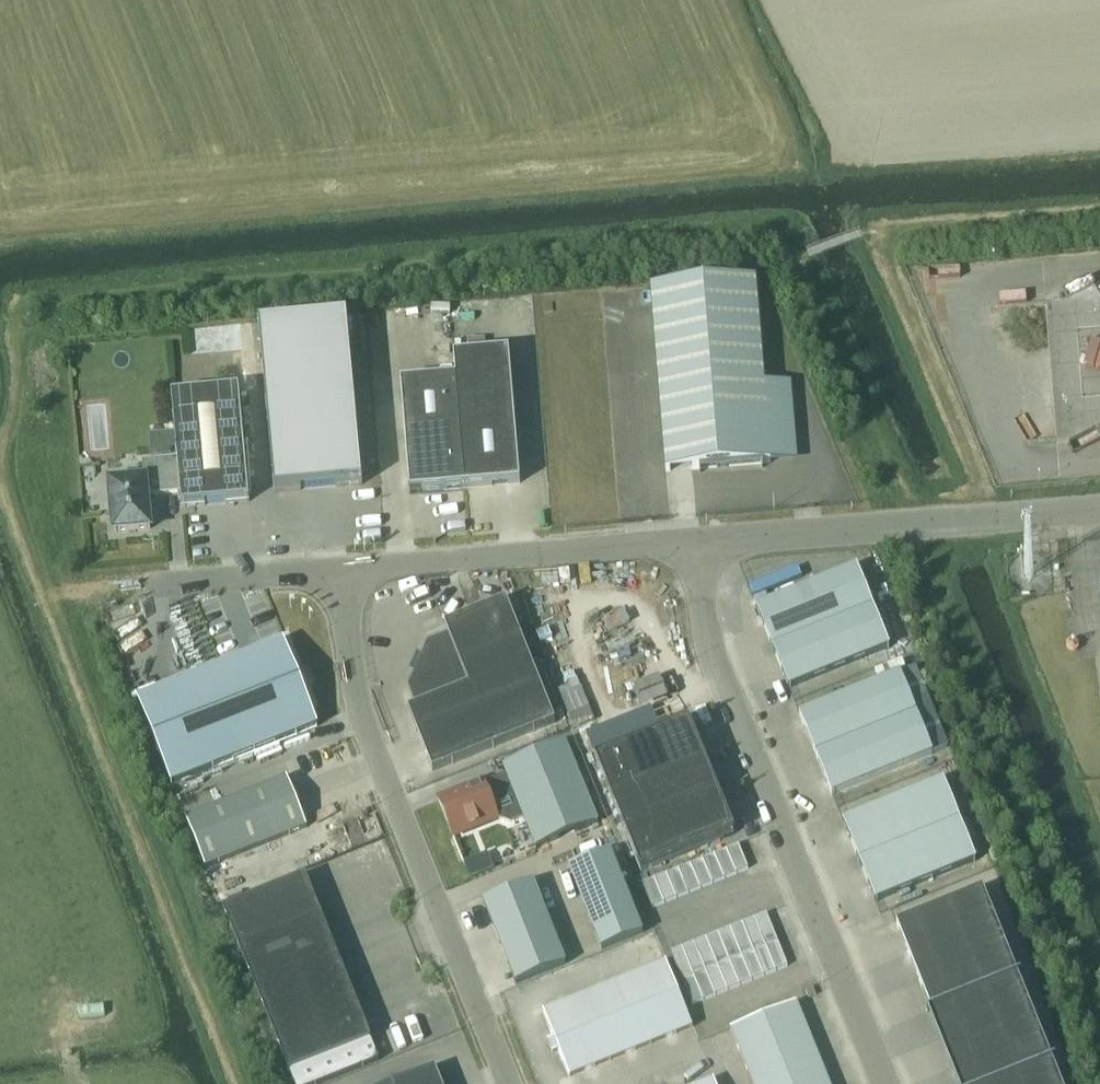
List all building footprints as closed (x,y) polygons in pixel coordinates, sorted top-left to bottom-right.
[(666,472),(770,463),(755,280),(651,289),(666,472)] [(425,310),(427,356),(453,355),(451,309),(425,310)] [(347,319),(260,326),(273,492),(361,484),(347,319)] [(455,378),(464,488),(520,483),(509,351),(453,355),(455,378)] [(464,488),(455,378),(402,382),(411,493),(462,488),(464,488)] [(239,390),(171,396),(177,458),(180,493),(182,507),(249,501),(239,390)] [(144,480),(110,483),(114,532),(150,529),(147,496),(162,494),(180,493),(177,458),(142,461),(144,480)] [(97,506),(108,505),(107,475),(128,474),(128,461),(88,462),(89,480),(96,479),(97,506)] [(772,648),(872,608),(856,567),(755,608),(772,648)] [(409,686),(417,706),(530,661),(506,601),(444,625),(448,635),(428,643),(409,686)] [(872,608),(772,648),(788,689),(889,648),(872,608)] [(137,700),(171,785),(317,726),(283,641),(137,700)] [(530,661),(417,706),(408,710),(432,772),(555,723),(530,661)] [(815,755),(916,714),(899,674),(799,715),(815,755)] [(642,706),(668,695),(661,676),(634,687),(642,706)] [(588,688),(566,693),(579,747),(602,742),(588,688)] [(932,754),(916,714),(815,755),(831,795),(932,754)] [(610,797),(703,759),(688,722),(595,760),(610,797)] [(506,776),(524,819),(535,848),(597,823),(565,742),(503,767),(506,776)] [(625,835),(718,797),(703,759),(610,797),(625,835)] [(497,818),(512,823),(524,819),(506,776),(484,785),(483,782),(438,800),(453,836),(497,818)] [(204,868),(306,827),(286,778),(185,819),(204,868)] [(959,821),(943,781),(842,821),(858,862),(959,821)] [(734,834),(718,797),(625,835),(640,872),(734,834)] [(858,862),(875,902),(975,861),(959,821),(858,862)] [(738,845),(726,850),(736,874),(748,869),(738,845)] [(726,850),(714,855),(724,879),(736,874),(726,850)] [(602,950),(643,934),(610,852),(569,868),(602,950)] [(487,853),(464,862),(470,876),(492,866),(487,853)] [(724,879),(714,855),(702,860),(712,884),(724,879)] [(712,884),(702,860),(690,864),(700,889),(712,884)] [(690,864),(678,869),(688,894),(700,889),(690,864)] [(678,869),(666,874),(676,899),(688,894),(678,869)] [(666,874),(654,879),(664,904),(676,899),(666,874)] [(223,910),(289,1074),(371,1041),(305,877),(223,910)] [(654,879),(642,884),(652,908),(664,904),(654,879)] [(533,883),(483,902),(516,985),(565,965),(533,883)] [(982,889),(895,924),(907,953),(993,918),(982,889)] [(766,914),(754,919),(766,947),(778,942),(766,914)] [(993,918),(907,953),(918,981),(1005,947),(993,918)] [(754,919),(742,923),(754,952),(766,947),(754,919)] [(742,923),(730,928),(742,957),(754,952),(742,923)] [(730,928),(718,933),(730,961),(742,957),(730,928)] [(730,961),(718,933),(706,938),(717,966),(730,961)] [(717,966),(706,938),(694,943),(705,971),(717,966)] [(766,947),(775,971),(788,967),(778,942),(766,947)] [(693,976),(705,971),(694,943),(682,948),(693,976)] [(763,976),(775,971),(766,947),(754,952),(763,976)] [(1005,947),(918,981),(930,1010),(1016,975),(1005,947)] [(693,976),(682,948),(670,952),(681,981),(693,976)] [(751,981),(763,976),(754,952),(742,957),(751,981)] [(739,986),(751,981),(742,957),(730,961),(739,986)] [(727,991),(739,986),(730,961),(717,966),(727,991)] [(644,972),(658,1004),(678,996),(665,964),(644,972)] [(727,991),(717,966),(705,971),(715,996),(727,991)] [(693,976),(703,1001),(715,996),(705,971),(693,976)] [(624,980),(637,1013),(658,1004),(644,972),(624,980)] [(926,1012),(938,1040),(1028,1004),(1016,975),(930,1010),(926,1012)] [(703,1001),(693,976),(681,981),(691,1005),(703,1001)] [(604,989),(617,1021),(637,1013),(624,980),(604,989)] [(597,1029),(617,1021),(604,989),(584,997),(597,1029)] [(678,996),(658,1004),(671,1037),(691,1029),(678,996)] [(577,1037),(597,1029),(584,997),(563,1005),(577,1037)] [(658,1004),(637,1013),(651,1045),(671,1037),(658,1004)] [(804,1024),(796,1004),(790,1006),(763,1017),(771,1038),(790,1030),(804,1024)] [(938,1040),(949,1069),(1039,1033),(1028,1004),(938,1040)] [(556,1046),(577,1037),(563,1005),(543,1013),(556,1046)] [(637,1013),(617,1021),(630,1053),(651,1045),(637,1013)] [(763,1017),(730,1030),(739,1051),(771,1038),(763,1017)] [(630,1053),(617,1021),(597,1029),(610,1062),(630,1053)] [(812,1045),(804,1024),(790,1030),(771,1038),(780,1058),(790,1053),(812,1045)] [(610,1062),(597,1029),(577,1037),(590,1070),(610,1062)] [(1051,1062),(1039,1033),(949,1069),(955,1083),(995,1083),(1051,1062)] [(590,1070),(577,1037),(556,1046),(569,1078),(590,1070)] [(739,1051),(747,1071),(780,1058),(771,1038),(739,1051)] [(820,1065),(812,1045),(790,1053),(780,1058),(788,1078),(790,1077),(820,1065)] [(752,1083),(773,1083),(788,1078),(780,1058),(747,1071),(752,1083)] [(995,1083),(1060,1083),(1051,1062),(995,1083)] [(820,1065),(790,1077),(788,1078),(790,1083),(828,1083),(820,1065)] [(433,1071),(401,1083),(439,1083),(433,1071)]
